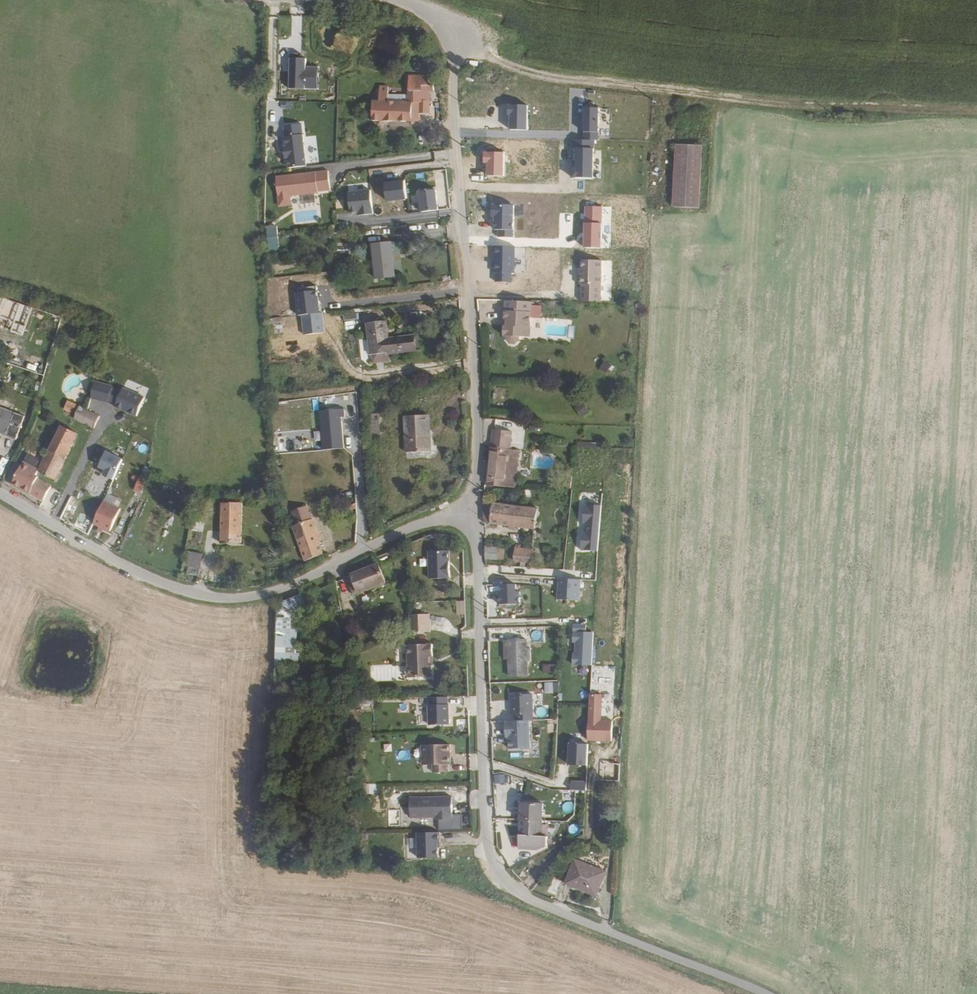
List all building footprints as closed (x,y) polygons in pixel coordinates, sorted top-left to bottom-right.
[(289,58),(289,64),(289,88),(317,89),(318,67),(305,67),(305,59),(289,58)] [(428,78),(428,73),(406,73),(406,92),(399,92),(399,94),(391,94),(391,99),(386,99),(386,94),(383,94),(383,90),(375,90),(375,99),(365,98),(365,103),(368,103),(368,117),(416,119),(417,111),(426,111),(426,88),(430,89),(430,82),(425,82),(425,78),(428,78)] [(301,124),(284,126),(286,147),(284,147),(285,158),(287,158),(289,168),(306,166),(301,124)] [(672,210),(697,211),(700,147),(676,145),(672,210)] [(445,170),(435,170),(436,195),(446,195),(445,170)] [(327,171),(275,178),(279,207),(290,205),(289,196),(317,193),(317,192),(329,190),(327,171)] [(359,214),(374,212),(371,189),(349,192),(351,213),(359,212),(359,214)] [(421,212),(438,210),(435,190),(419,192),(421,212)] [(276,228),(267,228),(267,238),(277,238),(276,228)] [(277,238),(267,238),(268,248),(277,248),(277,238)] [(394,278),(390,243),(372,245),(376,280),(394,278)] [(529,300),(503,299),(502,317),(504,317),(504,324),(502,324),(501,334),(504,335),(504,338),(508,342),(513,342),(516,339),(517,335),(524,336),(524,326),(528,326),(529,300)] [(299,325),(289,327),(290,336),(301,335),(299,325)] [(387,342),(385,325),(367,327),(370,358),(412,353),(411,339),(387,342)] [(604,362),(599,370),(605,374),(610,366),(604,362)] [(77,405),(69,401),(65,409),(74,413),(77,405)] [(589,411),(583,403),(574,409),(580,418),(589,411)] [(0,410),(0,432),(15,438),(24,415),(1,407),(0,410)] [(104,417),(81,407),(76,419),(98,429),(104,417)] [(324,452),(344,450),(341,419),(345,418),(344,410),(320,412),(324,452)] [(427,440),(427,416),(405,416),(406,453),(431,452),(431,440),(427,440)] [(79,435),(63,427),(42,467),(39,472),(55,480),(79,435)] [(512,488),(516,451),(508,450),(510,432),(492,430),(485,485),(512,488)] [(103,476),(113,480),(122,460),(105,453),(99,467),(106,470),(103,476)] [(29,455),(27,462),(40,467),(43,460),(29,455)] [(11,461),(5,457),(0,466),(0,475),(2,476),(11,461)] [(52,485),(36,477),(39,471),(24,463),(13,484),(44,500),(52,485)] [(571,489),(572,476),(565,476),(564,488),(571,489)] [(134,492),(141,495),(147,481),(140,478),(134,492)] [(132,512),(135,502),(128,501),(126,510),(132,512)] [(93,525),(110,532),(120,510),(103,503),(93,525)] [(220,544),(241,544),(241,504),(221,504),(220,544)] [(488,504),(486,524),(536,529),(538,509),(488,504)] [(307,506),(291,511),(296,526),(312,520),(307,506)] [(581,551),(598,552),(601,507),(584,506),(583,525),(588,525),(587,533),(582,532),(581,551)] [(319,546),(321,545),(312,519),(312,520),(296,526),(292,528),(304,561),(322,555),(319,546)] [(496,559),(497,548),(482,546),(483,558),(496,559)] [(531,549),(513,547),(512,560),(530,561),(531,549)] [(185,566),(200,568),(202,555),(187,552),(185,566)] [(352,595),(384,583),(377,565),(345,578),(352,595)] [(499,604),(520,603),(519,591),(515,591),(515,583),(500,584),(500,592),(498,592),(499,604)] [(300,596),(276,605),(275,651),(287,652),(289,617),(306,611),(300,596)] [(455,614),(464,614),(463,600),(454,600),(455,614)] [(430,614),(410,615),(410,632),(430,632),(430,614)] [(572,664),(591,665),(593,632),(585,632),(573,631),(572,642),(575,642),(574,654),(572,653),(572,664)] [(503,640),(503,660),(508,660),(508,653),(511,653),(511,640),(503,640)] [(527,663),(531,663),(531,658),(526,658),(526,650),(526,640),(511,640),(511,653),(508,653),(508,660),(508,675),(527,675),(527,663)] [(433,655),(433,643),(408,643),(408,664),(405,667),(405,673),(408,676),(431,675),(431,663),(429,663),(429,655),(433,655)] [(275,667),(286,668),(287,652),(275,651),(275,667)] [(541,664),(542,672),(553,672),(552,663),(541,664)] [(543,681),(543,693),(557,693),(557,681),(543,681)] [(516,712),(516,720),(529,719),(532,719),(531,693),(510,694),(511,712),(516,712)] [(604,694),(590,693),(587,740),(613,741),(614,721),(602,720),(604,694)] [(356,708),(370,707),(370,698),(356,698),(356,708)] [(428,704),(428,724),(448,724),(448,704),(447,704),(447,698),(430,699),(430,704),(428,704)] [(516,720),(505,720),(506,736),(509,736),(509,748),(530,747),(529,719),(516,720)] [(570,743),(568,764),(587,765),(588,744),(570,743)] [(449,744),(421,744),(422,764),(432,764),(432,771),(447,771),(447,764),(449,764),(449,744)] [(505,782),(504,774),(493,775),(494,783),(505,782)] [(585,780),(570,779),(569,788),(584,789),(585,780)] [(451,796),(409,797),(410,818),(434,818),(434,820),(452,820),(451,796)] [(540,836),(540,803),(520,803),(520,848),(540,847),(546,844),(546,836),(540,836)] [(438,848),(438,832),(415,833),(416,858),(436,857),(435,848),(438,848)] [(596,894),(605,871),(576,860),(567,882),(596,894)]
